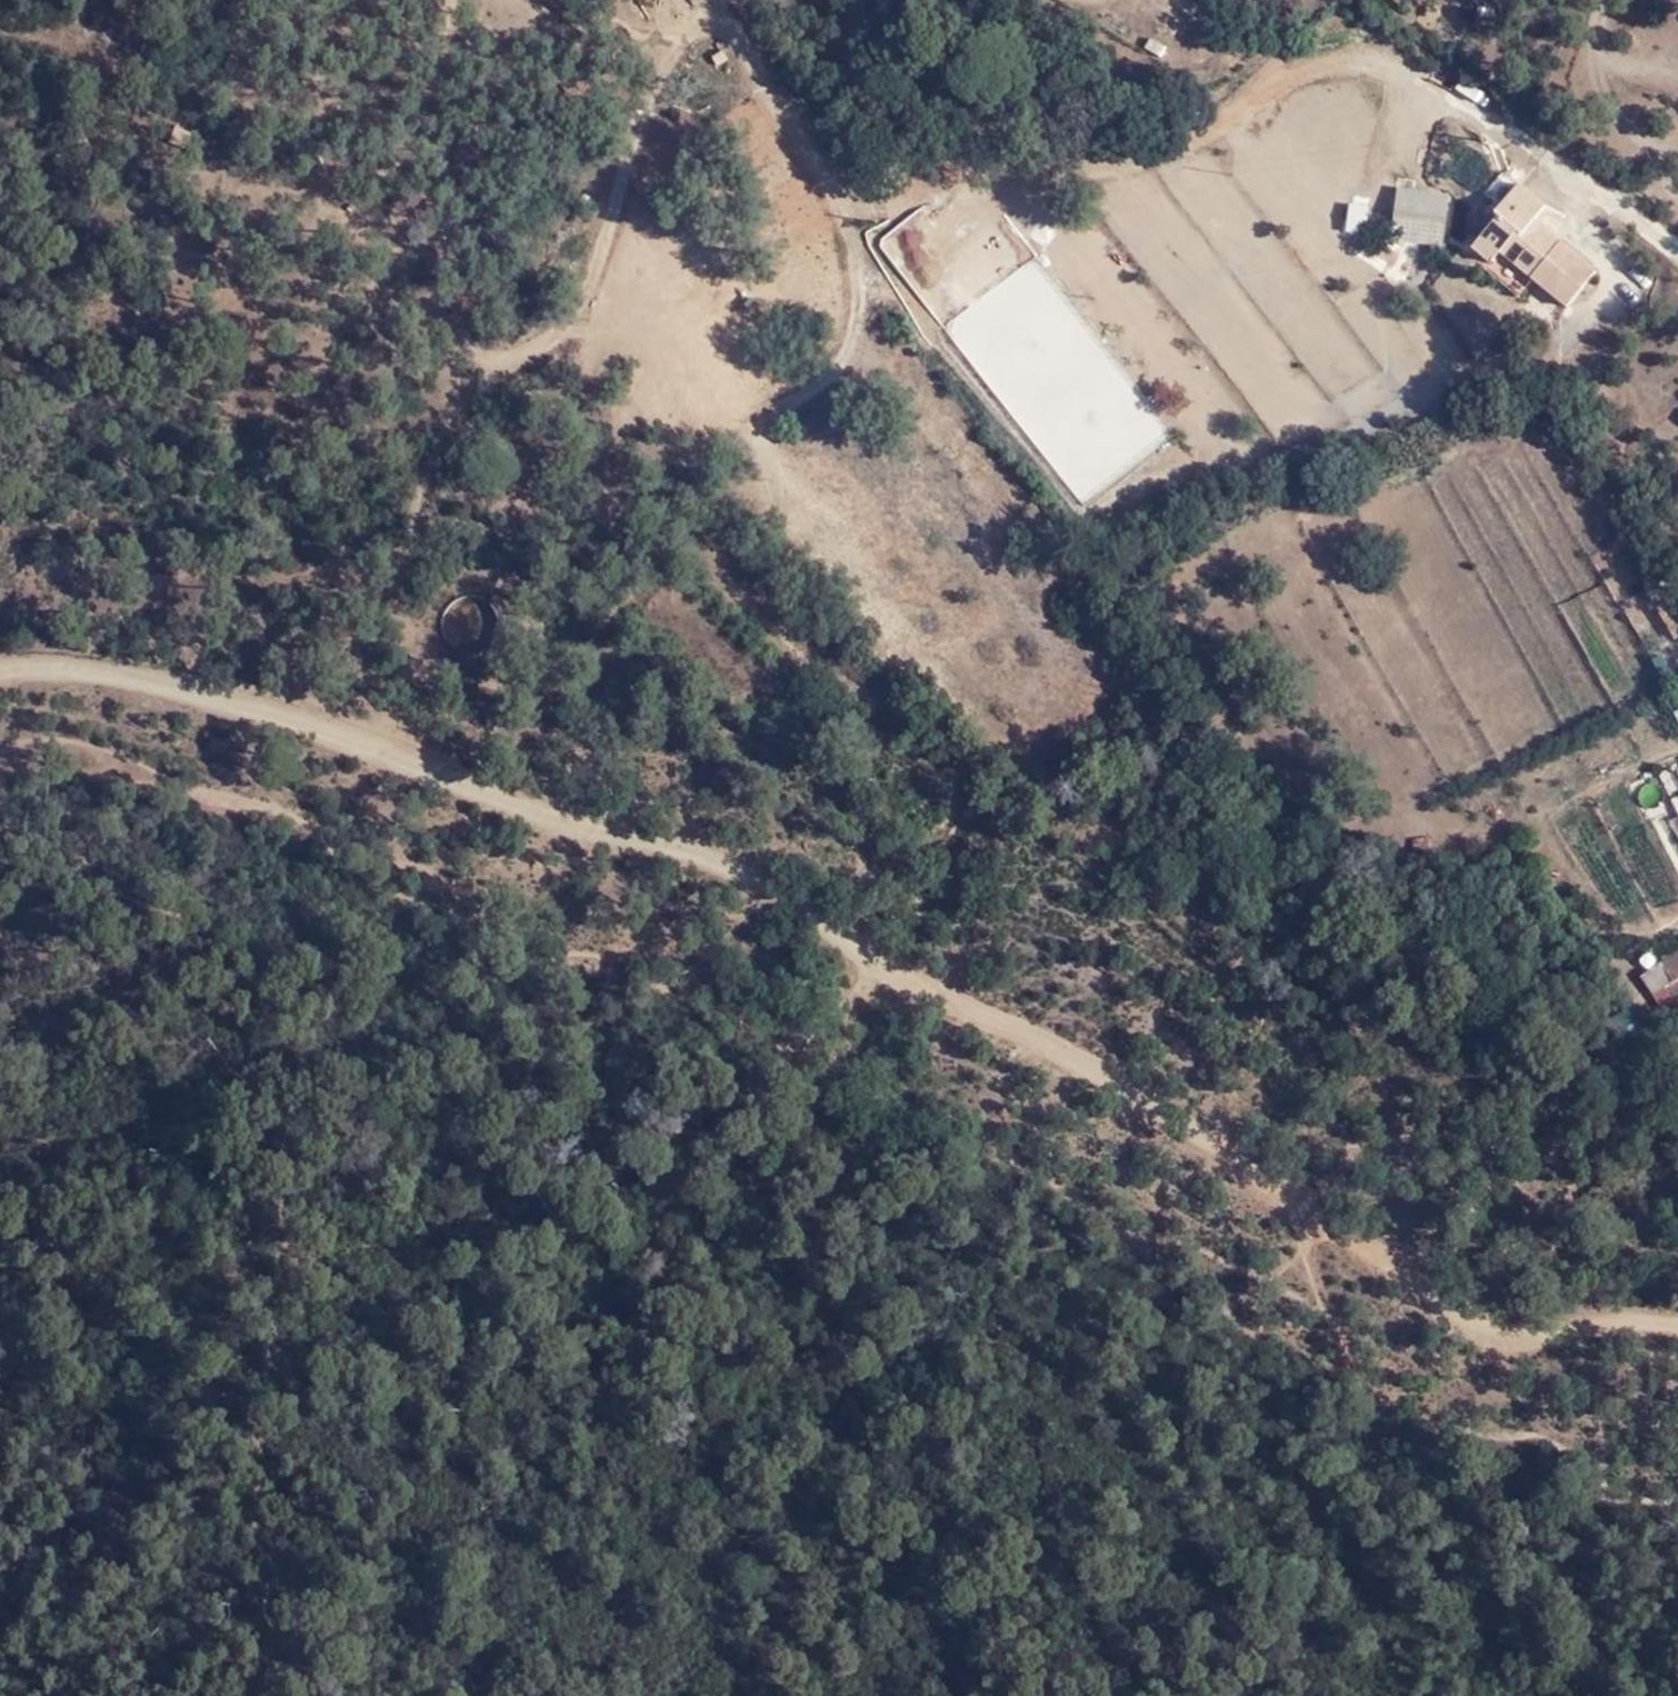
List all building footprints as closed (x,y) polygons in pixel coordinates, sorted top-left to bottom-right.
[(1564,306),(1596,268),(1533,215),(1542,203),(1513,179),(1489,209),(1496,214),(1469,244),(1488,261),(1497,251),(1564,306)] [(1447,190),(1394,184),(1389,235),(1441,242),(1447,190)] [(1677,633),(1677,612),(1657,579),(1636,591),(1666,641),(1677,633)] [(1656,965),(1670,984),(1668,985),(1660,990),(1670,1006),(1677,1000),(1677,951),(1656,965)]
